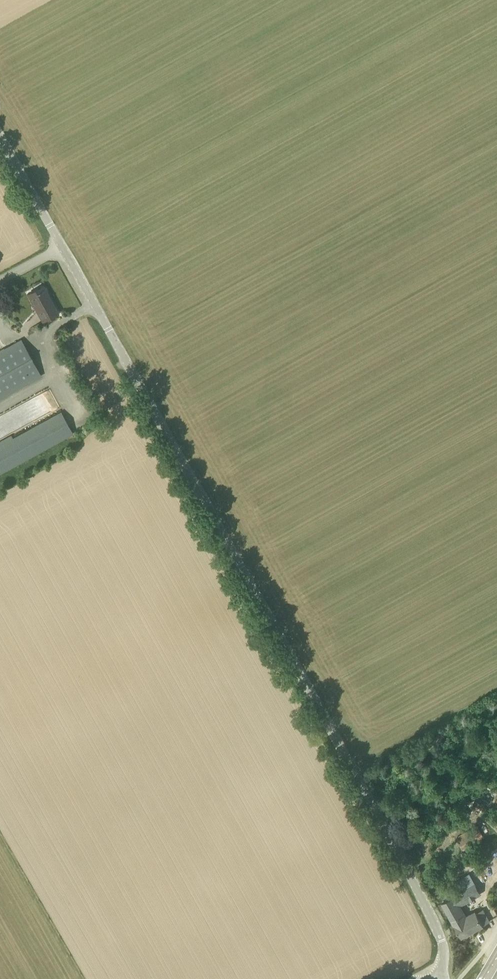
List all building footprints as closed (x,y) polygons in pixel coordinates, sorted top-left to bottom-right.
[(28,294),(43,322),(58,313),(44,288),(38,292),(37,289),(28,294)] [(41,376),(21,340),(0,351),(0,398),(41,376)] [(0,446),(0,473),(73,434),(61,412),(0,446)] [(385,765),(382,759),(377,762),(381,768),(385,765)] [(473,828),(458,837),(464,848),(480,839),(473,828)] [(490,922),(485,913),(481,907),(469,913),(464,904),(484,893),(473,873),(437,893),(461,938),(490,922)]
